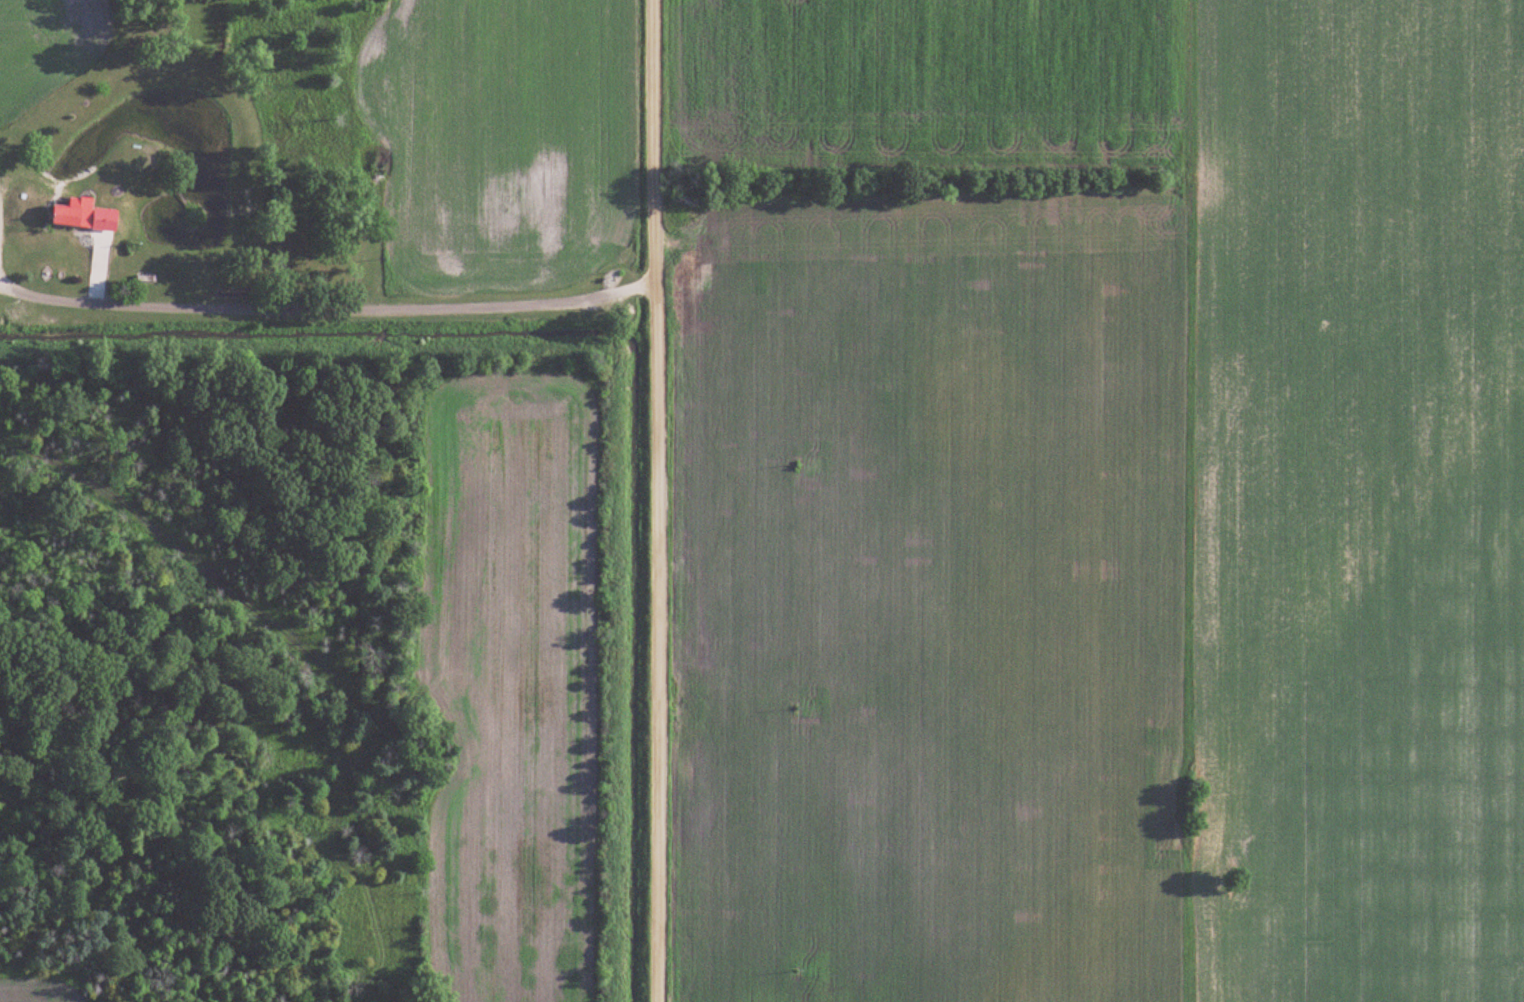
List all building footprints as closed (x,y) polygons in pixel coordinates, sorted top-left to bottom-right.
[(54,226),(92,227),(93,199),(71,198),(70,207),(55,206),(54,226)]
